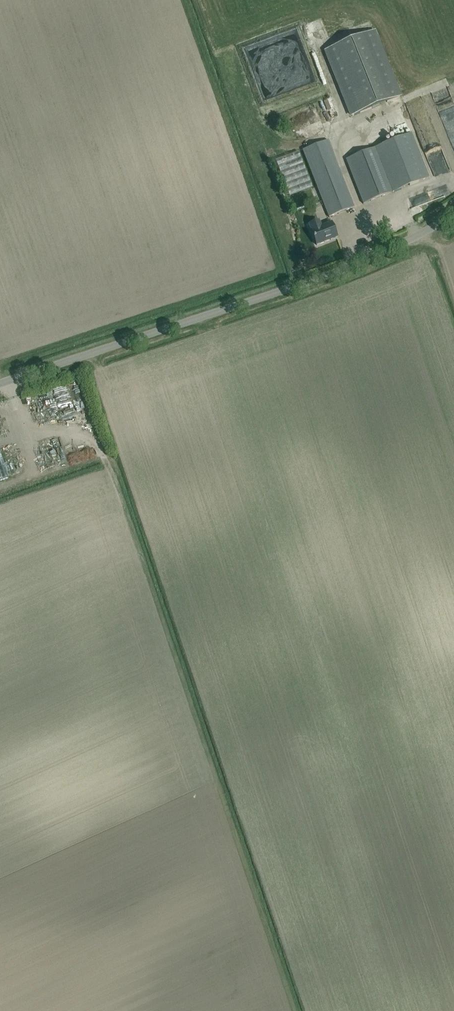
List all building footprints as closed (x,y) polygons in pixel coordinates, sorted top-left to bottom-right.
[(401,97),(374,31),(323,52),(349,118),(401,97)] [(330,95),(335,109),(342,106),(337,92),(330,95)] [(329,104),(321,106),(323,112),(331,110),(329,104)] [(363,204),(428,178),(411,133),(345,159),(363,204)] [(354,207),(350,198),(328,140),(302,150),(329,217),(354,207)] [(453,166),(453,165),(451,157),(445,160),(448,168),(453,166)] [(319,221),(308,225),(316,245),(337,237),(331,222),(321,226),(319,221)] [(37,445),(30,448),(33,454),(40,451),(37,445)] [(0,453),(0,481),(8,478),(0,453)]
